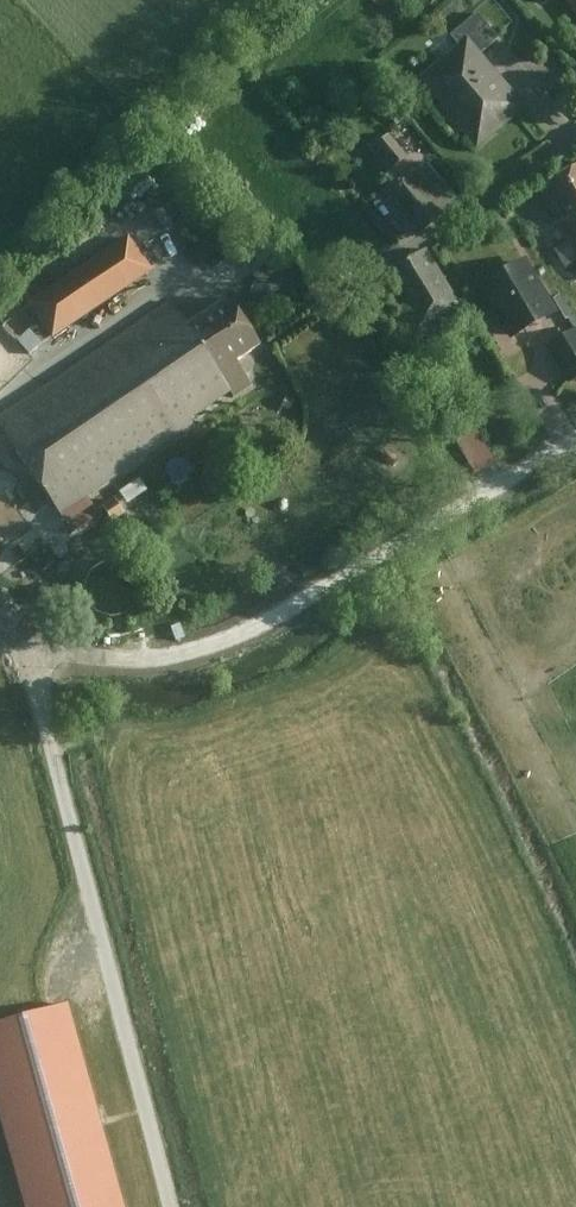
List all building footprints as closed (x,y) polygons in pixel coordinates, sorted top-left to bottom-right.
[(575,24),(575,0),(559,0),(575,24)] [(499,40),(480,17),(455,37),(463,48),(470,42),(481,55),(499,40)] [(484,146),(527,111),(481,55),(470,42),(463,48),(428,76),(484,146)] [(413,157),(398,136),(381,148),(397,169),(413,157)] [(420,227),(456,199),(429,164),(393,192),(420,227)] [(554,192),(572,222),(562,228),(573,246),(565,251),(575,269),(575,179),(554,192)] [(155,275),(133,242),(36,306),(58,340),(155,275)] [(465,305),(431,252),(395,276),(429,329),(465,305)] [(567,315),(534,259),(486,287),(519,343),(567,315)] [(276,344),(244,298),(195,331),(241,396),(258,384),(245,366),(276,344)] [(82,536),(105,520),(92,501),(241,396),(195,331),(175,304),(4,422),(82,536)] [(557,349),(575,381),(575,338),(557,349)] [(160,515),(159,482),(125,484),(125,501),(113,501),(113,517),(160,515)] [(0,1029),(0,1101),(30,1206),(128,1206),(71,1009),(0,1029)]
